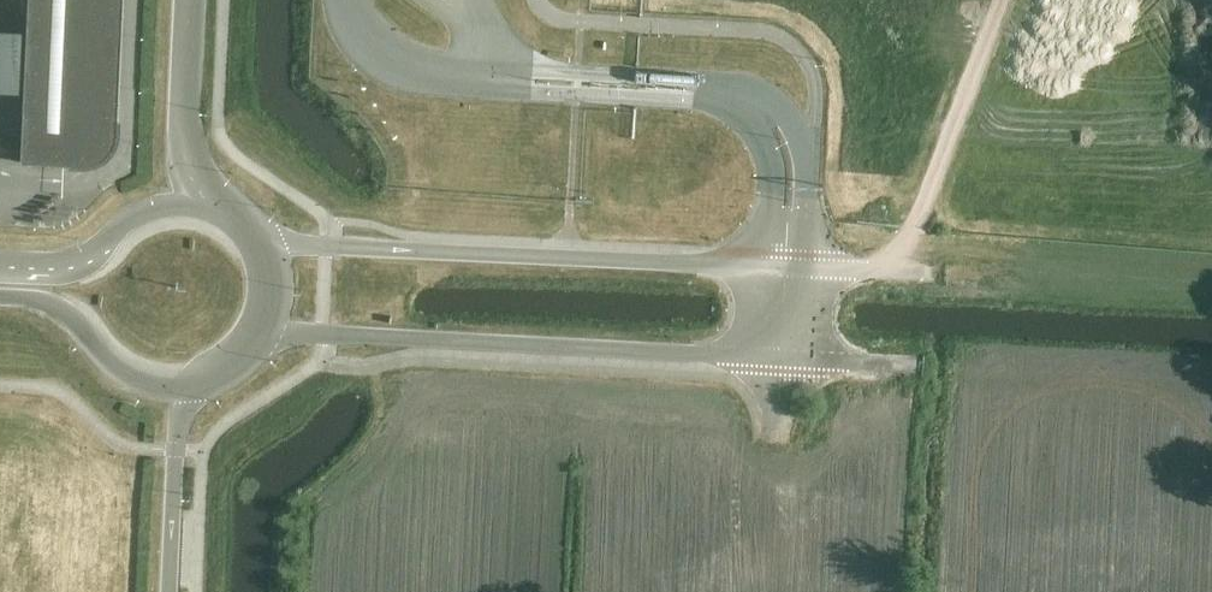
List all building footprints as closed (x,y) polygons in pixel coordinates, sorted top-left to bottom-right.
[(21,162),(82,165),(88,165),(95,163),(101,160),(106,156),(111,152),(114,146),(116,140),(117,133),(123,0),(28,0),(21,162)]
